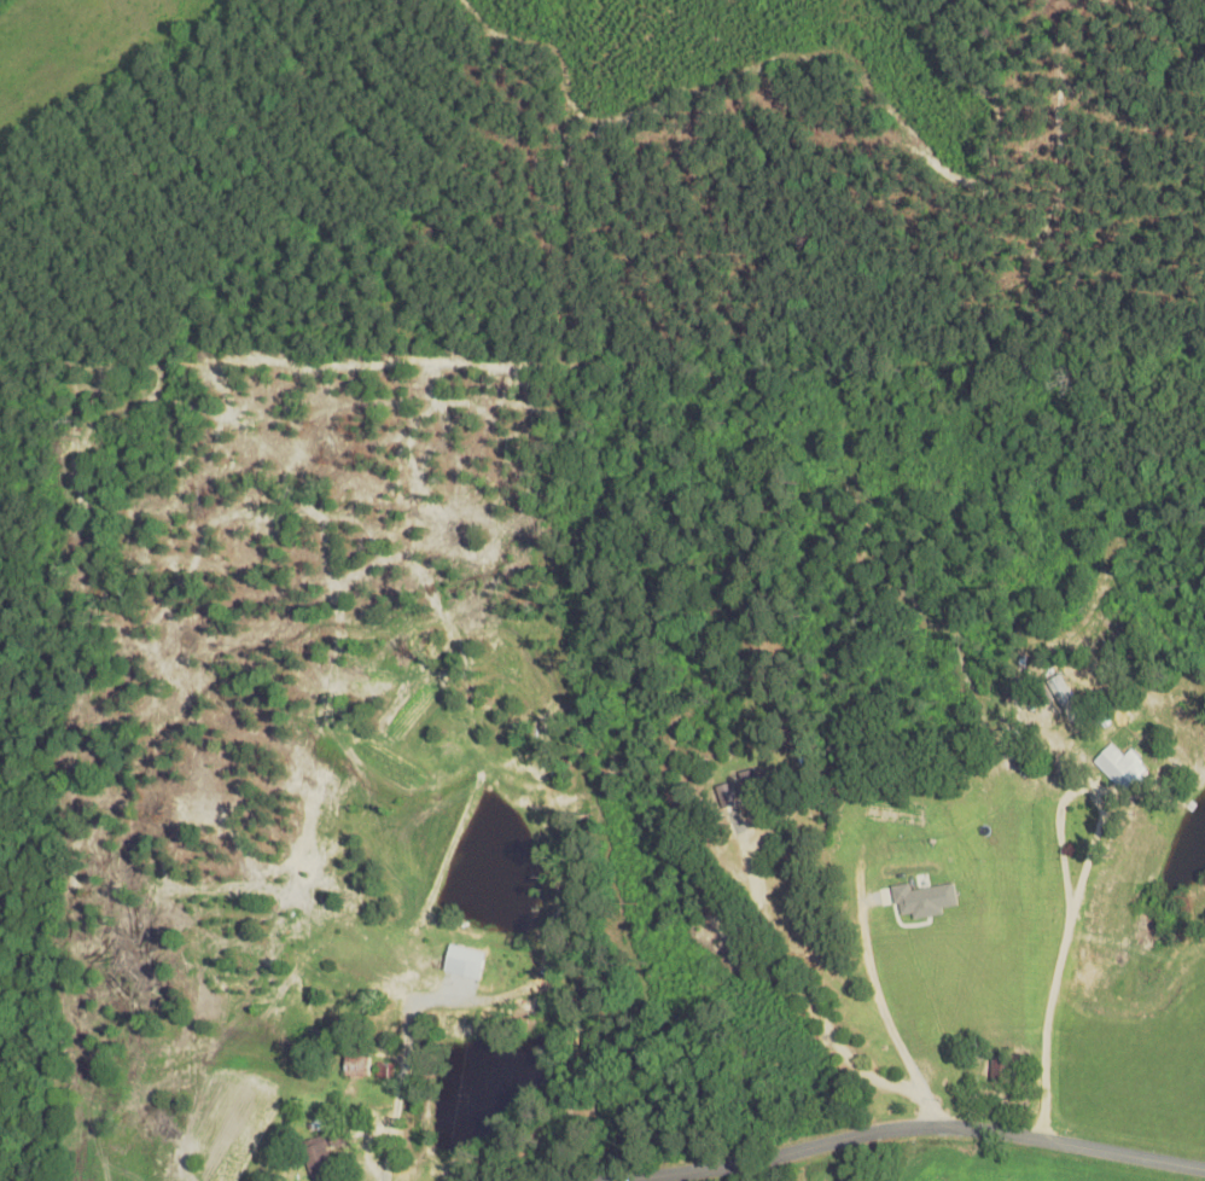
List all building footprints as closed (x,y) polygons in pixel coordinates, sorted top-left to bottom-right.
[(1094,762),(1125,793),(1144,775),(1113,744),(1094,762)] [(762,774),(745,772),(743,790),(759,792),(762,774)] [(347,1077),(371,1077),(371,1046),(347,1046),(347,1077)] [(312,1180),(323,1180),(337,1177),(329,1145),(343,1142),(341,1133),(328,1136),(327,1134),(302,1141),(312,1180)]
